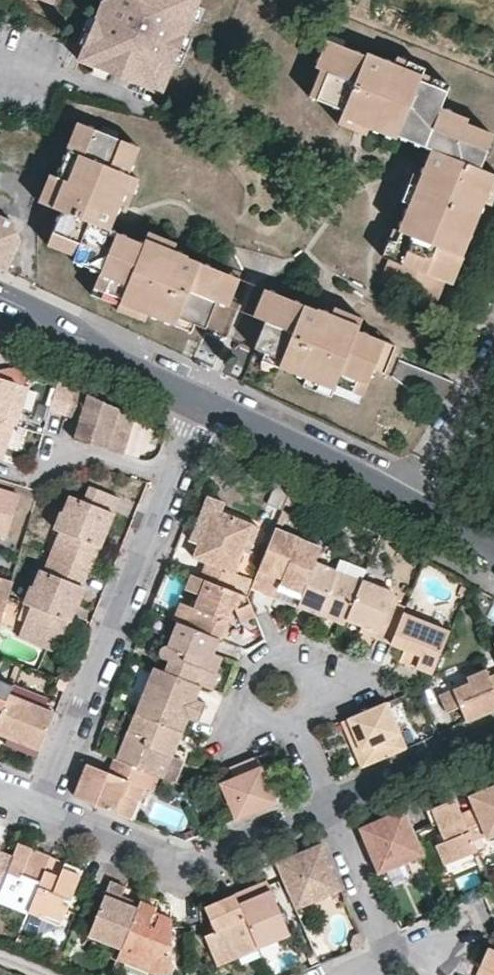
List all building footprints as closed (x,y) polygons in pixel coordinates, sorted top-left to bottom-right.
[(84,45),(78,58),(94,65),(146,87),(159,92),(172,62),(183,34),(190,17),(196,2),(197,0),(103,0),(96,17),(84,45)] [(204,6),(196,2),(190,17),(198,20),(204,6)] [(78,42),(84,45),(96,17),(90,15),(78,42)] [(183,34),(172,62),(178,65),(191,37),(183,34)] [(447,92),(418,79),(420,75),(392,62),(364,52),(363,55),(325,41),(315,68),(320,70),(327,72),(316,99),(342,110),(339,116),(368,128),(396,139),(398,136),(431,149),(420,178),(409,206),(399,232),(388,259),(380,283),(424,301),(427,294),(440,299),(447,281),(458,255),(462,257),(484,203),(493,178),(493,173),(480,167),(490,141),(468,132),(471,124),(472,120),(441,107),(447,92)] [(395,55),(392,62),(420,75),(421,72),(423,66),(395,55)] [(146,87),(94,65),(91,73),(143,94),(146,87)] [(327,72),(320,70),(309,96),(316,99),(327,72)] [(421,72),(420,75),(418,79),(447,92),(450,84),(421,72)] [(368,128),(339,116),(336,123),(366,135),(368,128)] [(67,148),(69,149),(74,150),(86,124),(78,121),(67,148)] [(128,174),(140,145),(86,124),(74,150),(69,149),(58,176),(49,198),(46,204),(61,210),(51,236),(77,247),(73,255),(72,259),(101,271),(95,285),(124,298),(123,302),(152,314),(178,324),(181,317),(198,323),(209,327),(219,301),(231,306),(242,276),(176,248),(150,238),(148,240),(147,244),(116,232),(113,231),(115,224),(122,206),(134,177),(128,174)] [(493,134),(471,124),(468,132),(490,141),(493,134)] [(51,172),(41,195),(49,198),(58,176),(51,172)] [(409,206),(420,178),(412,174),(401,202),(409,206)] [(134,177),(122,206),(128,208),(140,179),(134,177)] [(484,203),(491,205),(493,198),(493,178),(484,203)] [(388,259),(399,232),(393,229),(381,256),(388,259)] [(152,231),(150,238),(176,248),(178,241),(152,231)] [(77,247),(51,236),(47,244),(73,255),(77,247)] [(458,255),(447,281),(456,284),(466,258),(462,257),(458,255)] [(124,298),(95,285),(92,294),(121,306),(123,302),(124,298)] [(366,392),(376,366),(397,374),(404,358),(408,347),(360,327),(361,322),(334,311),(267,285),(254,315),(266,321),(256,346),(266,350),(284,358),(281,365),(307,376),(337,388),(340,382),(366,392)] [(427,294),(424,301),(437,306),(440,299),(427,294)] [(148,322),(152,314),(123,302),(121,306),(120,309),(148,322)] [(334,311),(361,322),(364,315),(337,304),(334,311)] [(195,331),(198,323),(181,317),(178,324),(195,331)] [(284,358),(266,350),(263,357),(281,365),(284,358)] [(404,379),(411,361),(404,358),(397,374),(404,379)] [(458,380),(411,361),(404,379),(442,408),(450,395),(458,380)] [(334,396),(337,390),(337,388),(307,376),(304,383),(334,396)] [(4,421),(7,412),(15,414),(23,387),(0,380),(0,420),(4,421)] [(67,416),(75,388),(60,381),(51,411),(67,416)] [(363,401),(366,392),(340,382),(337,388),(337,390),(363,401)] [(28,389),(23,387),(15,414),(20,415),(28,389)] [(118,420),(121,409),(75,388),(67,416),(80,419),(76,434),(91,439),(90,445),(114,453),(125,422),(118,420)] [(138,416),(121,409),(118,420),(125,422),(114,453),(126,456),(138,416)] [(7,444),(14,424),(4,421),(0,420),(0,442),(7,444)] [(81,442),(90,445),(91,439),(76,434),(74,440),(81,442)] [(292,488),(276,481),(267,503),(283,510),(285,503),(292,488)] [(87,568),(91,570),(100,548),(94,545),(101,528),(107,530),(113,514),(109,513),(115,495),(86,484),(81,497),(73,493),(65,511),(63,511),(55,529),(62,532),(66,534),(57,556),(87,568)] [(308,496),(292,488),(285,503),(302,511),(308,496)] [(5,537),(18,497),(0,491),(0,536),(5,537)] [(120,497),(115,495),(109,513),(113,514),(120,497)] [(190,538),(199,541),(214,507),(222,510),(225,502),(209,495),(190,538)] [(208,560),(201,575),(238,590),(244,574),(232,569),(240,549),(247,552),(258,526),(222,510),(214,507),(199,541),(194,554),(208,560)] [(94,545),(100,548),(107,530),(101,528),(94,545)] [(321,546),(275,528),(255,578),(268,584),(266,591),(298,605),(315,561),(321,546)] [(62,532),(53,554),(57,556),(66,534),(62,532)] [(77,603),(85,583),(81,582),(87,568),(57,556),(53,554),(47,568),(43,568),(37,583),(34,582),(27,601),(32,603),(38,606),(28,630),(61,643),(71,618),(65,615),(71,601),(77,603)] [(366,567),(341,557),(335,570),(315,561),(298,605),(318,613),(320,607),(346,618),(360,580),(361,578),(365,567),(366,567)] [(85,583),(91,570),(87,568),(81,582),(85,583)] [(201,575),(193,572),(186,588),(199,594),(194,607),(191,606),(184,624),(221,638),(226,635),(229,626),(227,620),(233,607),(236,606),(241,619),(256,614),(248,595),(245,593),(238,590),(201,575)] [(252,578),(244,574),(238,590),(245,593),(252,578)] [(394,592),(361,578),(360,580),(346,618),(361,624),(378,631),(375,636),(390,642),(402,612),(403,608),(390,602),(394,592)] [(9,582),(0,579),(0,610),(9,582)] [(71,618),(77,603),(71,601),(65,615),(71,618)] [(184,624),(191,606),(181,601),(174,619),(178,621),(184,624)] [(38,606),(32,603),(22,628),(28,630),(38,606)] [(318,613),(343,624),(346,618),(320,607),(318,613)] [(402,612),(390,642),(404,649),(402,652),(419,659),(417,666),(432,672),(448,631),(402,612)] [(221,638),(184,624),(178,621),(168,644),(166,645),(162,645),(160,646),(158,649),(157,651),(158,653),(159,655),(160,657),(169,661),(180,665),(176,673),(202,684),(206,685),(212,670),(209,668),(214,652),(221,638)] [(359,629),(375,636),(378,631),(361,624),(359,629)] [(212,670),(217,671),(223,656),(214,652),(209,668),(212,670)] [(419,659),(402,652),(400,658),(417,666),(419,659)] [(169,661),(166,669),(176,673),(180,665),(169,661)] [(137,711),(143,714),(149,700),(146,698),(151,685),(153,686),(161,668),(156,665),(137,711)] [(143,714),(183,730),(188,717),(193,719),(200,703),(195,701),(202,684),(176,673),(166,669),(161,668),(153,686),(151,685),(146,698),(149,700),(143,714)] [(488,675),(485,669),(468,677),(470,682),(439,695),(446,711),(459,706),(465,721),(478,715),(482,713),(481,707),(493,702),(493,673),(488,675)] [(206,685),(213,688),(220,673),(217,671),(212,670),(206,685)] [(68,678),(60,674),(56,683),(65,687),(68,678)] [(10,690),(14,681),(0,676),(0,714),(10,690)] [(51,721),(46,719),(50,707),(45,704),(10,690),(0,714),(0,728),(10,733),(41,745),(51,721)] [(406,746),(387,700),(347,718),(360,747),(354,750),(360,765),(383,756),(406,746)] [(482,713),(493,709),(493,702),(481,707),(482,713)] [(200,703),(193,719),(200,722),(207,706),(200,703)] [(51,721),(56,708),(50,707),(46,719),(51,721)] [(164,753),(172,756),(183,730),(143,714),(137,711),(118,757),(156,773),(164,753)] [(360,747),(347,718),(342,720),(354,750),(360,747)] [(15,743),(38,753),(41,745),(10,733),(7,739),(15,743)] [(159,774),(164,776),(172,756),(164,753),(156,773),(159,774)] [(222,782),(237,817),(257,808),(277,799),(258,754),(244,760),(248,771),(236,776),(222,782)] [(154,789),(159,774),(156,773),(118,757),(116,757),(111,769),(99,765),(97,771),(92,773),(85,771),(84,775),(76,793),(125,813),(133,795),(140,798),(145,785),(154,789)] [(244,760),(231,766),(236,776),(248,771),(244,760)] [(89,761),(85,771),(92,773),(97,771),(99,765),(89,761)] [(493,782),(492,783),(492,785),(493,789),(488,791),(486,787),(482,789),(475,792),(477,796),(472,798),(475,807),(461,812),(471,837),(485,832),(487,836),(493,833),(493,781),(493,782)] [(125,813),(133,816),(140,798),(133,795),(125,813)] [(444,862),(476,849),(471,837),(461,812),(455,797),(440,803),(426,809),(432,824),(438,821),(445,839),(436,843),(444,862)] [(375,829),(370,838),(405,823),(394,820),(391,813),(382,816),(372,821),(375,829)] [(373,860),(392,867),(409,860),(418,838),(410,821),(405,823),(370,838),(365,840),(373,860)] [(300,835),(291,839),(293,844),(302,840),(300,835)] [(409,860),(424,854),(418,838),(409,860)] [(28,910),(29,908),(51,853),(40,849),(37,853),(31,851),(33,846),(20,840),(8,867),(2,884),(0,889),(0,897),(28,910)] [(299,851),(276,860),(295,905),(341,887),(334,870),(325,874),(323,869),(332,865),(322,841),(299,851)] [(68,860),(51,853),(29,908),(45,915),(48,909),(64,916),(71,900),(65,897),(66,893),(73,895),(82,871),(66,864),(68,860)] [(76,863),(68,860),(66,864),(82,871),(85,866),(76,863)] [(373,860),(378,873),(392,867),(373,860)] [(2,884),(8,867),(0,864),(0,884),(2,884)] [(334,870),(332,865),(323,869),(325,874),(334,870)] [(249,884),(235,891),(257,944),(288,930),(267,877),(253,883),(257,892),(253,894),(249,884)] [(91,931),(122,945),(138,907),(121,899),(124,894),(127,886),(112,880),(91,931)] [(257,944),(235,891),(218,898),(203,904),(213,928),(204,932),(216,962),(235,955),(254,947),(258,945),(257,944)] [(158,899),(144,893),(141,901),(138,907),(122,945),(118,955),(155,970),(172,971),(171,926),(157,920),(153,928),(148,925),(155,909),(158,899)] [(138,907),(141,901),(131,897),(124,894),(121,899),(138,907)] [(48,909),(45,915),(61,922),(64,916),(48,909)] [(160,911),(155,909),(148,925),(153,928),(157,920),(160,911)] [(484,953),(481,962),(485,964),(493,946),(488,944),(484,953)] [(475,974),(493,974),(493,947),(493,946),(485,964),(481,962),(475,974)] [(254,947),(235,955),(239,965),(259,957),(254,947)]
